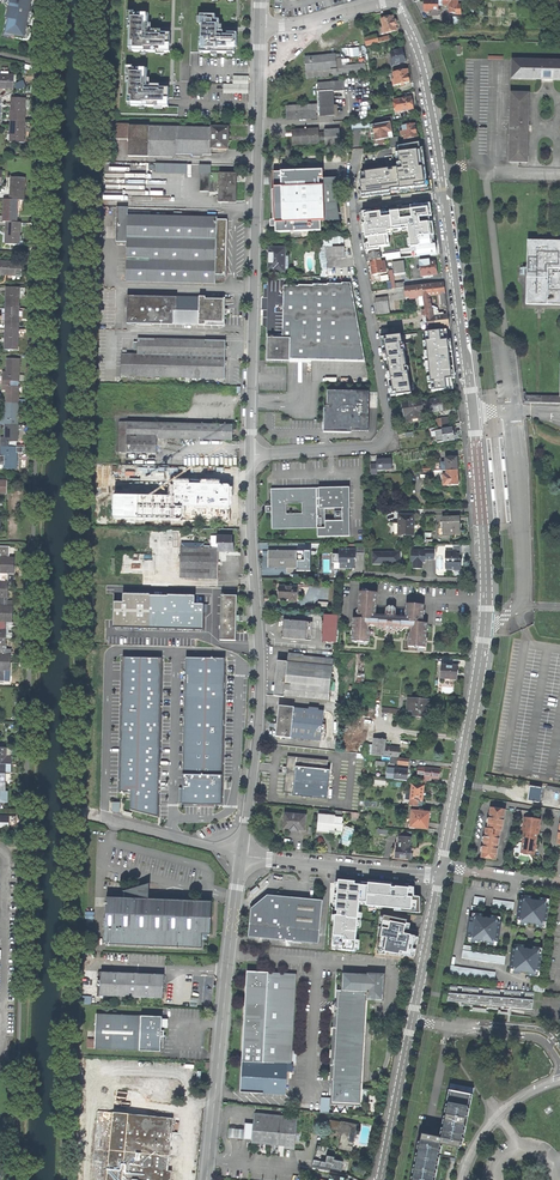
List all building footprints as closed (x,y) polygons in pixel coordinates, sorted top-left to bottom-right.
[(27,37),(30,21),(28,20),(33,1),(34,1),(35,0),(6,0),(8,0),(11,5),(11,7),(11,8),(10,10),(9,10),(7,20),(9,20),(6,35),(11,36),(10,38),(15,39),(16,37),(21,38),(21,36),(27,37)] [(440,17),(440,11),(438,11),(438,5),(438,0),(424,0),(424,6),(424,11),(430,11),(430,16),(440,17)] [(456,15),(461,15),(461,5),(458,5),(458,0),(443,0),(443,5),(450,5),(450,8),(449,13),(456,13),(456,15)] [(136,14),(129,14),(129,23),(131,23),(131,27),(129,27),(129,28),(129,36),(130,36),(130,42),(133,42),(133,51),(170,52),(170,46),(169,46),(169,43),(170,43),(170,33),(160,33),(152,33),(152,31),(151,31),(148,31),(149,14),(139,14),(139,15),(136,15),(136,14)] [(215,15),(200,15),(200,25),(201,25),(201,33),(200,33),(200,39),(201,39),(201,43),(201,44),(204,44),(204,49),(203,53),(235,53),(235,44),(237,44),(237,33),(227,33),(227,35),(223,35),(223,31),(219,31),(219,30),(219,20),(215,20),(215,15)] [(382,35),(396,31),(395,27),(397,27),(396,24),(396,21),(394,22),(393,17),(381,20),(383,28),(380,29),(382,35)] [(389,41),(388,37),(377,40),(376,36),(364,39),(365,47),(389,41)] [(398,46),(390,48),(391,53),(390,53),(393,63),(391,63),(392,67),(398,66),(398,64),(405,62),(403,54),(402,50),(399,51),(398,46)] [(344,57),(363,55),(362,47),(344,48),(344,57)] [(307,79),(342,75),(342,69),(341,59),(335,59),(335,55),(305,58),(305,64),(307,79)] [(559,80),(559,60),(512,59),(512,79),(559,80)] [(365,67),(342,69),(342,75),(365,73),(365,67)] [(134,69),(128,68),(128,78),(129,78),(129,82),(127,82),(128,82),(128,91),(129,91),(129,96),(131,97),(131,106),(166,107),(166,98),(167,98),(169,98),(169,88),(159,88),(151,88),(151,86),(150,86),(147,86),(147,69),(137,69),(137,70),(134,70),(134,69)] [(407,71),(391,74),(391,76),(394,76),(394,78),(392,78),(393,82),(395,82),(396,86),(410,83),(408,76),(407,71)] [(14,88),(15,75),(0,75),(0,89),(4,89),(4,88),(14,88)] [(233,76),(233,84),(248,84),(249,76),(233,76)] [(333,91),(333,93),(344,92),(344,82),(317,84),(317,92),(333,91)] [(233,84),(224,84),(223,93),(248,94),(248,84),(233,84)] [(333,91),(317,92),(318,106),(318,111),(319,117),(334,116),(333,93),(333,91)] [(509,163),(528,163),(530,93),(510,93),(509,163)] [(411,98),(400,100),(402,112),(413,110),(412,103),(411,98)] [(11,113),(11,120),(25,120),(25,99),(12,99),(12,103),(12,109),(11,109),(11,113)] [(317,117),(316,111),(316,107),(316,105),(295,107),(286,107),(287,119),(317,117)] [(12,142),(24,142),(25,120),(11,120),(11,132),(12,132),(12,142)] [(361,128),(370,127),(370,125),(370,121),(352,122),(352,131),(361,131),(361,128)] [(393,136),(390,122),(385,123),(370,125),(371,131),(371,134),(373,134),(375,133),(376,139),(393,136)] [(173,154),(212,155),(212,148),(227,149),(228,140),(228,128),(130,126),(130,124),(114,124),(114,140),(129,140),(129,156),(173,158),(173,154)] [(403,136),(404,140),(417,138),(416,130),(415,125),(402,127),(403,132),(401,132),(402,137),(403,136)] [(292,145),(319,144),(318,133),(318,129),(291,130),(291,133),(291,135),(291,136),(292,145)] [(325,133),(325,144),(326,145),(340,144),(340,130),(325,130),(325,133)] [(393,137),(389,138),(390,148),(391,148),(398,147),(400,147),(400,145),(398,136),(393,137)] [(399,153),(417,150),(420,150),(420,149),(419,147),(419,143),(400,145),(400,147),(398,147),(399,153)] [(399,153),(398,147),(391,148),(392,155),(394,168),(397,168),(396,164),(400,164),(399,153)] [(423,149),(420,149),(420,150),(417,150),(420,168),(422,168),(424,183),(425,187),(415,188),(415,191),(428,189),(426,174),(423,149)] [(417,150),(399,153),(400,164),(396,164),(397,168),(400,188),(400,190),(410,189),(415,188),(414,185),(424,183),(422,168),(420,168),(417,150)] [(385,156),(387,169),(394,168),(392,155),(385,156)] [(158,164),(158,174),(190,173),(190,163),(158,164)] [(202,191),(212,191),(211,165),(201,165),(202,191)] [(398,189),(400,188),(397,168),(394,168),(387,169),(365,172),(366,180),(363,180),(360,181),(361,190),(362,195),(390,191),(391,191),(390,190),(392,189),(398,189)] [(276,220),(276,232),(321,230),(320,221),(339,220),(337,204),(336,185),(336,178),(323,178),(323,170),(291,171),(273,172),(274,190),(272,190),(273,220),(276,220)] [(219,203),(237,204),(237,188),(237,173),(219,173),(219,203)] [(11,193),(11,199),(18,200),(24,200),(25,178),(12,177),(12,188),(11,188),(11,193)] [(3,221),(7,221),(17,222),(18,200),(11,199),(5,199),(5,205),(5,209),(4,209),(3,221)] [(415,257),(445,254),(441,205),(379,210),(365,211),(368,250),(398,247),(397,234),(407,233),(409,249),(414,249),(415,257)] [(125,281),(215,283),(215,275),(225,275),(226,244),(227,220),(217,220),(217,218),(182,217),(182,213),(174,212),(174,217),(150,216),(150,212),(128,211),(128,216),(127,216),(127,215),(116,215),(116,242),(127,242),(125,281)] [(7,243),(20,244),(21,222),(17,222),(7,221),(7,226),(6,233),(7,233),(7,243)] [(559,305),(559,242),(528,241),(526,305),(548,306),(548,304),(559,305)] [(337,258),(345,258),(344,247),(329,247),(320,248),(320,259),(326,258),(337,258)] [(278,271),(284,271),(285,248),(270,248),(270,257),(269,268),(278,269),(278,271)] [(380,258),(375,259),(375,260),(370,261),(371,269),(372,275),(386,273),(384,261),(381,262),(380,258)] [(421,276),(436,274),(435,267),(434,261),(429,262),(428,260),(424,261),(424,263),(420,264),(421,276)] [(22,275),(23,262),(0,261),(0,273),(17,274),(17,275),(22,275)] [(404,261),(393,262),(394,274),(406,273),(405,266),(404,261)] [(423,296),(429,295),(436,295),(439,294),(445,293),(444,282),(422,285),(423,296)] [(289,338),(288,361),(288,362),(312,362),(312,359),(364,361),(351,283),(342,283),(342,284),(328,283),(328,285),(313,284),(313,285),(299,285),(299,286),(284,286),(283,338),(289,338)] [(419,297),(423,296),(422,285),(405,287),(405,292),(406,296),(417,295),(418,297),(419,297)] [(5,300),(5,308),(18,308),(19,308),(19,299),(18,299),(18,287),(6,287),(5,300)] [(429,295),(423,296),(425,305),(425,310),(426,315),(426,318),(434,317),(433,309),(431,309),(429,295)] [(126,323),(223,325),(223,311),(224,299),(127,296),(126,323)] [(377,314),(390,313),(388,301),(376,302),(377,314)] [(5,317),(5,329),(18,329),(19,320),(18,320),(18,308),(5,308),(5,317)] [(434,317),(426,318),(428,328),(449,326),(448,315),(443,315),(434,317)] [(4,350),(18,350),(18,341),(17,341),(18,329),(5,329),(5,340),(4,350)] [(440,331),(425,332),(428,356),(425,356),(426,368),(429,368),(432,391),(453,389),(452,379),(451,367),(449,353),(449,352),(448,340),(447,330),(440,331)] [(267,360),(288,361),(289,338),(283,338),(280,338),(280,335),(274,335),(274,336),(272,336),(271,336),(271,337),(267,337),(267,360)] [(401,335),(383,337),(385,347),(386,352),(387,360),(390,372),(391,380),(392,387),(394,396),(412,394),(408,372),(406,372),(405,368),(407,367),(404,350),(402,350),(401,345),(403,344),(401,335)] [(121,376),(224,379),(225,340),(222,340),(138,338),(137,345),(137,354),(121,354),(121,376)] [(2,371),(2,381),(11,381),(19,381),(19,359),(7,359),(7,366),(7,371),(2,371)] [(6,395),(6,402),(18,403),(19,386),(11,386),(11,381),(2,381),(1,390),(6,391),(6,395)] [(369,392),(328,391),(327,407),(325,407),(325,432),(352,432),(352,431),(369,431),(369,411),(369,392)] [(526,396),(526,392),(524,392),(525,402),(559,403),(559,396),(526,396)] [(428,402),(429,410),(429,413),(445,410),(443,398),(428,401),(428,402)] [(423,413),(423,411),(421,403),(421,401),(403,404),(404,410),(405,416),(407,415),(408,422),(423,420),(422,413),(423,413)] [(0,424),(5,425),(10,425),(10,419),(18,419),(18,403),(6,402),(6,409),(6,415),(1,414),(0,424)] [(423,411),(429,410),(428,402),(421,403),(423,411)] [(447,417),(436,419),(437,427),(448,425),(447,417)] [(119,453),(156,453),(157,438),(231,440),(231,433),(231,424),(120,422),(119,453)] [(9,446),(9,441),(17,441),(18,425),(10,425),(5,425),(5,431),(5,437),(0,437),(0,446),(9,446)] [(452,428),(435,430),(437,442),(453,440),(453,434),(452,428)] [(4,468),(16,469),(17,446),(9,446),(0,446),(0,456),(4,456),(4,462),(4,468)] [(446,462),(446,471),(457,470),(457,464),(457,458),(445,458),(446,462)] [(391,460),(376,460),(376,464),(377,470),(392,470),(391,460)] [(442,479),(443,486),(458,485),(458,484),(459,484),(459,479),(458,479),(458,478),(457,470),(446,471),(446,474),(442,474),(442,479)] [(434,480),(442,479),(442,474),(446,474),(446,471),(442,471),(433,471),(434,480)] [(155,496),(186,496),(186,474),(155,473),(126,472),(125,518),(155,518),(155,496)] [(194,474),(186,474),(186,496),(194,496),(194,474)] [(213,502),(227,502),(227,491),(227,483),(212,483),(213,502)] [(266,512),(272,511),(272,528),(318,528),(318,537),(350,536),(350,521),(349,521),(342,521),(329,521),(329,520),(325,520),(325,509),(342,509),(349,508),(349,488),(318,488),(318,491),(315,491),(315,489),(271,491),(272,508),(266,507),(266,509),(266,512)] [(393,535),(413,535),(414,521),(414,515),(399,515),(399,522),(393,522),(393,535)] [(439,534),(460,534),(459,527),(459,517),(443,517),(443,528),(439,528),(439,534)] [(219,548),(219,552),(233,552),(233,544),(232,544),(232,536),(211,536),(211,548),(219,548)] [(355,544),(355,549),(355,553),(364,553),(364,544),(355,544)] [(453,551),(445,551),(445,567),(453,567),(453,570),(461,570),(461,563),(459,563),(459,561),(459,559),(459,554),(461,554),(461,545),(453,545),(453,551)] [(0,565),(15,565),(15,557),(9,556),(10,546),(0,546),(0,555),(1,555),(0,565)] [(218,562),(219,552),(219,548),(211,548),(204,547),(181,547),(180,578),(218,579),(218,565),(218,562)] [(355,549),(339,549),(339,554),(332,554),(332,563),(339,563),(339,569),(354,569),(354,562),(354,561),(353,561),(353,559),(355,559),(355,553),(355,549)] [(425,550),(411,550),(411,562),(413,562),(413,569),(422,569),(422,560),(425,560),(425,559),(434,559),(434,549),(425,549),(425,550)] [(268,567),(304,567),(304,551),(268,551),(268,558),(268,567)] [(400,552),(372,552),(372,564),(400,564),(400,552)] [(8,590),(9,573),(15,574),(15,565),(0,565),(0,573),(0,574),(0,589),(8,590)] [(298,595),(300,595),(301,585),(295,585),(295,586),(280,585),(279,592),(279,599),(289,599),(289,600),(297,601),(298,595)] [(13,614),(13,606),(12,606),(8,605),(8,600),(8,590),(0,589),(0,613),(13,614)] [(423,619),(424,605),(406,604),(405,617),(396,617),(397,615),(397,609),(396,609),(396,608),(394,606),(389,606),(386,608),(386,609),(385,608),(384,616),(375,616),(377,593),(359,592),(358,615),(359,615),(359,618),(358,618),(353,618),(352,641),(369,642),(370,631),(369,630),(369,627),(370,626),(374,626),(377,629),(383,629),(383,631),(396,632),(396,630),(402,631),(405,628),(409,628),(410,630),(410,632),(409,634),(408,646),(426,648),(427,623),(423,623),(422,623),(422,619),(423,619)] [(113,626),(203,628),(203,604),(194,603),(194,595),(123,593),(123,602),(114,601),(113,626)] [(221,640),(236,640),(237,618),(237,596),(222,595),(221,640)] [(6,638),(7,622),(12,623),(13,614),(0,613),(0,638),(6,638)] [(338,615),(324,615),(323,629),(322,643),(336,644),(337,630),(338,615)] [(310,640),(312,622),(284,620),(283,629),(282,638),(306,640),(310,640)] [(11,662),(11,654),(5,654),(6,638),(0,638),(0,662),(11,662)] [(303,655),(303,654),(289,653),(288,662),(278,660),(277,671),(274,696),(329,702),(333,659),(303,655)] [(131,793),(130,809),(158,817),(158,801),(162,658),(123,657),(119,793),(131,793)] [(183,803),(183,804),(222,805),(223,746),(224,728),(225,659),(186,658),(183,788),(183,803)] [(5,681),(5,671),(10,671),(11,662),(0,662),(0,681),(5,681)] [(441,677),(456,678),(457,671),(457,666),(442,665),(441,677)] [(427,711),(428,700),(408,698),(407,709),(411,709),(410,715),(427,716),(427,715),(428,713),(428,711),(427,711)] [(322,724),(323,711),(279,706),(277,719),(276,736),(320,741),(324,740),(326,736),(325,725),(322,724)] [(399,757),(400,749),(385,747),(386,740),(374,739),(372,755),(384,756),(384,755),(399,757)] [(0,748),(0,764),(11,764),(12,756),(6,756),(7,748),(0,748)] [(284,792),(292,792),(292,795),(327,798),(330,769),(327,769),(328,760),(287,756),(285,775),(284,792)] [(409,759),(391,757),(390,763),(409,765),(409,759)] [(11,764),(0,764),(0,783),(6,783),(6,772),(11,773),(11,764)] [(424,783),(430,783),(431,778),(440,779),(440,774),(441,769),(419,767),(418,774),(425,774),(424,783)] [(402,769),(396,769),(394,779),(407,781),(408,770),(402,769)] [(423,797),(424,786),(412,785),(410,806),(422,807),(423,797)] [(541,788),(530,786),(528,798),(528,801),(539,803),(541,788)] [(487,828),(500,831),(502,831),(505,810),(491,808),(489,816),(487,828)] [(516,818),(524,819),(525,818),(529,819),(530,811),(517,809),(516,818)] [(429,813),(412,811),(410,827),(428,829),(429,823),(428,823),(429,819),(429,813)] [(299,829),(304,830),(306,815),(285,813),(285,820),(284,828),(290,828),(290,830),(298,831),(299,829)] [(334,817),(334,816),(319,814),(317,832),(329,833),(329,832),(331,833),(333,833),(333,832),(343,833),(344,824),(342,824),(341,831),(328,830),(328,832),(318,831),(320,815),(334,817)] [(328,830),(341,831),(342,824),(343,817),(342,817),(334,817),(320,815),(318,831),(328,832),(328,830)] [(0,817),(0,828),(17,829),(17,817),(0,817)] [(540,820),(529,819),(525,818),(524,819),(523,831),(525,831),(537,833),(539,833),(540,827),(540,820)] [(496,860),(500,831),(487,828),(486,828),(485,835),(481,857),(496,860)] [(523,839),(521,853),(527,854),(534,855),(537,833),(525,831),(523,839)] [(410,849),(411,837),(399,836),(398,848),(410,849)] [(520,854),(521,853),(523,839),(521,839),(520,844),(519,844),(518,848),(516,848),(515,848),(514,852),(515,853),(520,854)] [(411,849),(410,849),(398,848),(396,847),(395,858),(411,859),(411,850),(411,849)] [(395,908),(418,911),(419,897),(415,896),(412,896),(412,887),(392,885),(368,883),(356,882),(339,880),(339,883),(338,890),(337,894),(336,906),(336,910),(338,911),(338,915),(335,915),(335,922),(332,946),(333,946),(342,947),(342,949),(342,950),(355,951),(355,949),(356,940),(357,928),(359,913),(359,905),(360,902),(367,903),(366,905),(369,906),(383,907),(395,908)] [(202,948),(202,934),(211,934),(210,934),(210,923),(211,902),(212,902),(212,901),(148,898),(144,885),(150,884),(150,883),(123,890),(123,891),(124,891),(124,897),(107,897),(105,944),(202,948)] [(247,937),(318,944),(322,901),(272,896),(272,897),(270,897),(266,899),(262,901),(258,904),(254,909),(251,914),(250,914),(248,926),(247,937)] [(420,897),(419,897),(418,911),(395,908),(394,911),(420,913),(420,897)] [(473,905),(484,906),(485,899),(475,897),(473,905)] [(521,925),(528,926),(528,923),(537,925),(536,927),(543,928),(544,922),(547,922),(549,907),(546,906),(548,900),(541,899),(540,902),(536,902),(532,901),(532,898),(525,897),(525,901),(521,900),(520,900),(517,920),(519,920),(521,921),(521,925)] [(492,908),(513,911),(514,903),(494,900),(492,908)] [(471,942),(478,943),(478,940),(487,942),(487,945),(493,946),(494,942),(497,942),(499,942),(502,922),(500,922),(497,922),(498,918),(491,917),(491,919),(486,919),(482,918),(482,915),(476,914),(475,918),(472,918),(470,918),(467,937),(469,938),(472,938),(471,942)] [(407,920),(384,915),(384,916),(382,924),(382,928),(380,937),(377,950),(378,950),(386,952),(390,953),(399,955),(401,941),(403,942),(404,934),(405,929),(406,923),(407,920)] [(415,936),(404,934),(403,942),(401,941),(399,955),(400,955),(411,957),(411,956),(413,949),(414,944),(415,937),(415,936)] [(529,976),(535,977),(536,971),(539,971),(541,956),(539,955),(540,949),(533,948),(533,951),(528,951),(524,950),(524,947),(517,946),(517,950),(514,949),(513,949),(509,969),(511,969),(514,969),(513,974),(520,975),(520,972),(529,973),(529,976)] [(461,958),(504,965),(505,957),(462,951),(461,958)] [(494,980),(495,973),(451,966),(449,974),(494,980)] [(343,981),(344,981),(344,975),(368,976),(368,975),(369,971),(343,969),(343,981)] [(100,995),(163,999),(164,985),(165,974),(101,971),(100,995)] [(296,974),(247,972),(240,1092),(286,1095),(287,1072),(287,1064),(291,1065),(291,1063),(292,1051),(296,974)] [(368,975),(368,976),(344,975),(344,981),(343,991),(336,990),(336,991),(338,991),(333,1082),(332,1082),(331,1104),(361,1106),(362,1095),(365,1039),(367,999),(382,1000),(384,976),(368,975)] [(533,991),(545,992),(546,985),(534,983),(533,991)] [(503,1006),(532,1009),(534,993),(525,992),(525,999),(520,999),(521,992),(505,990),(504,997),(500,997),(501,990),(484,988),(483,996),(478,995),(479,988),(463,987),(462,994),(457,994),(458,987),(451,986),(447,1001),(503,1006)] [(95,1039),(95,1048),(95,1049),(161,1051),(161,1040),(161,1037),(164,1037),(164,1035),(164,1033),(164,1031),(162,1031),(162,1028),(162,1019),(163,1017),(96,1014),(95,1039)] [(451,1084),(450,1089),(473,1094),(474,1088),(451,1084)] [(471,1095),(473,1096),(473,1095),(449,1090),(449,1091),(451,1091),(451,1093),(449,1100),(449,1105),(447,1112),(446,1117),(445,1124),(444,1128),(442,1136),(442,1138),(433,1136),(423,1134),(418,1154),(417,1161),(416,1165),(415,1173),(414,1177),(413,1179),(434,1179),(434,1177),(436,1169),(437,1165),(438,1158),(438,1156),(441,1157),(441,1156),(455,1159),(458,1147),(460,1148),(461,1142),(462,1138),(463,1134),(465,1126),(467,1116),(468,1109),(469,1104),(471,1097),(471,1095)] [(330,1098),(321,1098),(321,1112),(329,1113),(330,1098)] [(551,1105),(544,1109),(549,1116),(555,1112),(551,1105)] [(114,1113),(107,1179),(171,1179),(172,1171),(168,1171),(170,1152),(174,1119),(114,1113)] [(297,1118),(255,1114),(252,1143),(285,1146),(285,1149),(294,1150),(297,1118)] [(328,1129),(340,1131),(342,1122),(330,1120),(328,1129)] [(342,1122),(340,1131),(339,1134),(342,1135),(339,1149),(352,1151),(355,1137),(355,1134),(356,1134),(358,1125),(342,1122)] [(253,1124),(245,1123),(244,1139),(252,1139),(253,1124)] [(243,1138),(244,1130),(229,1129),(229,1137),(243,1138)] [(332,1170),(341,1172),(343,1161),(335,1160),(335,1157),(327,1155),(325,1162),(313,1159),(312,1166),(332,1170)]
